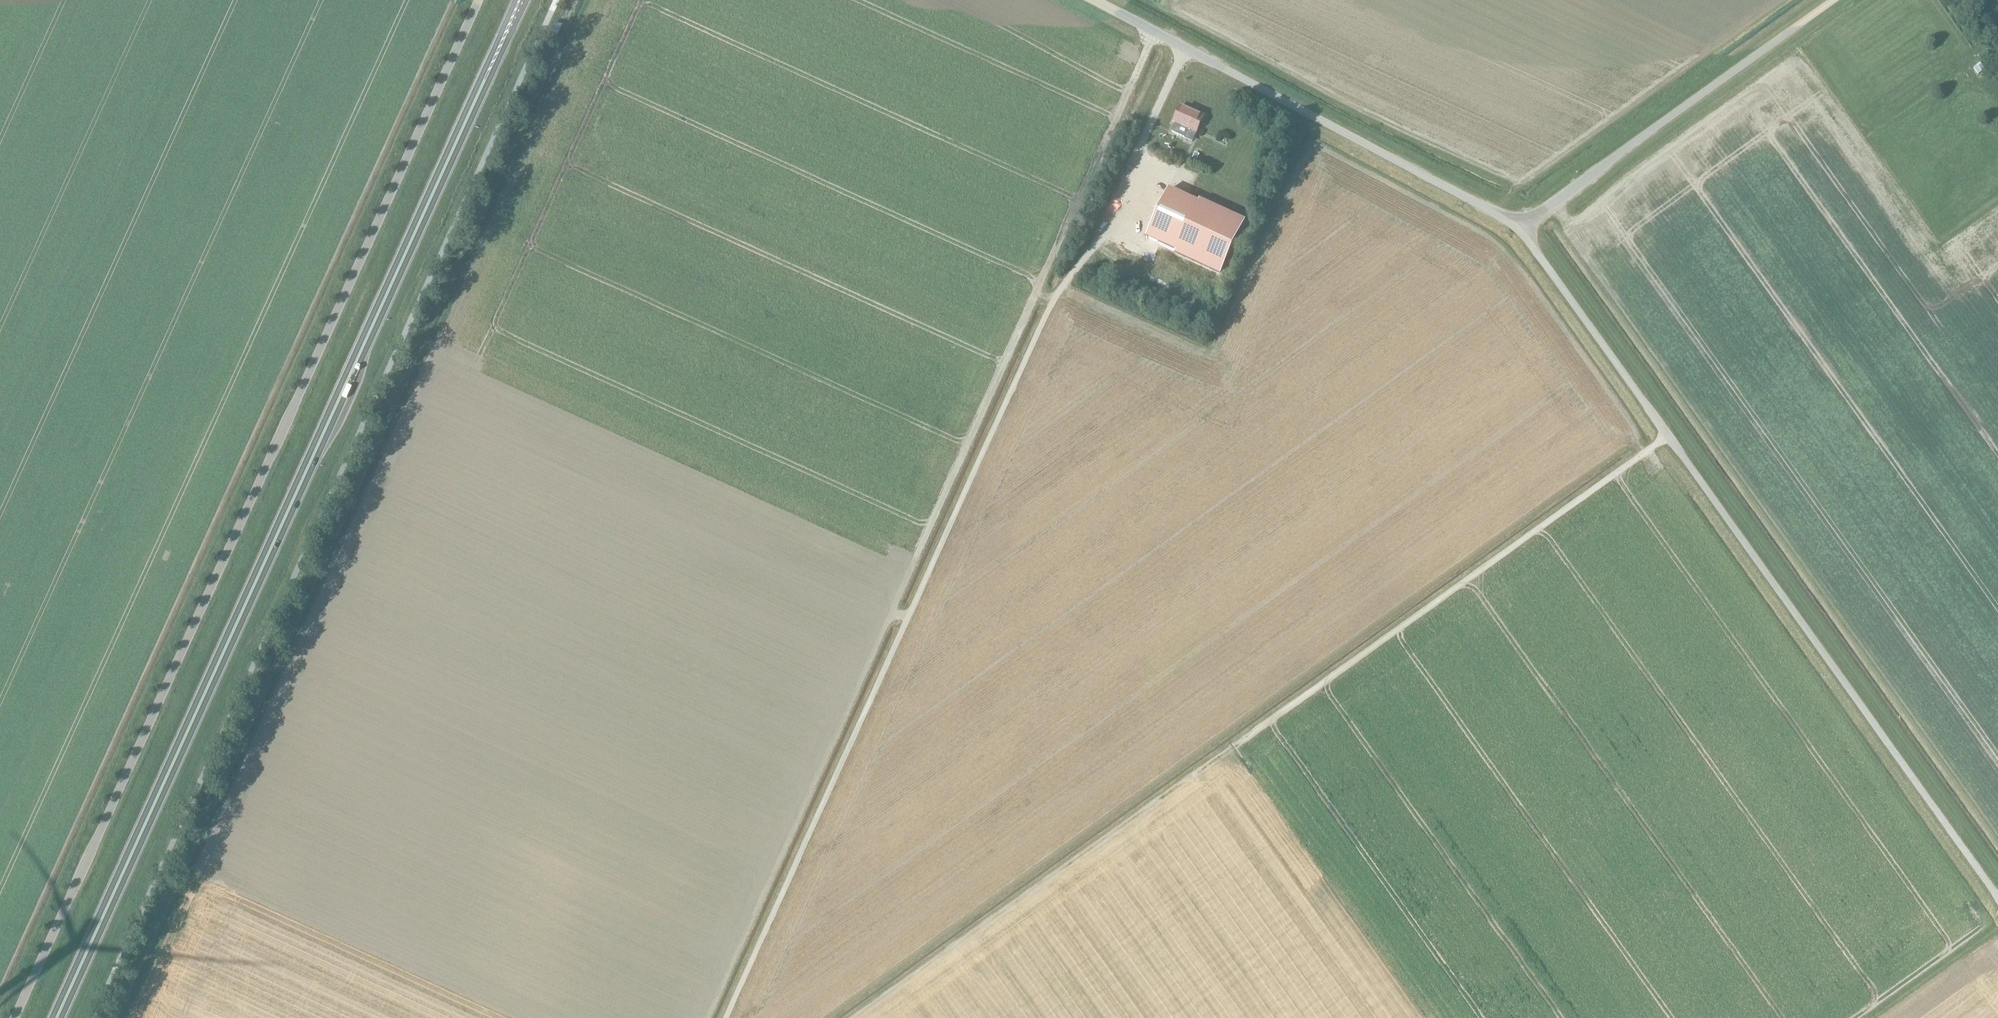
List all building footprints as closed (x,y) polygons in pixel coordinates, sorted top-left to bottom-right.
[(551,34),(558,37),(563,26),(556,23),(551,34)] [(1171,132),(1184,139),(1188,131),(1195,135),(1196,135),(1204,115),(1196,112),(1195,114),(1180,107),(1173,123),(1175,124),(1171,132)] [(1242,224),(1169,190),(1146,239),(1219,273),(1242,224)]
